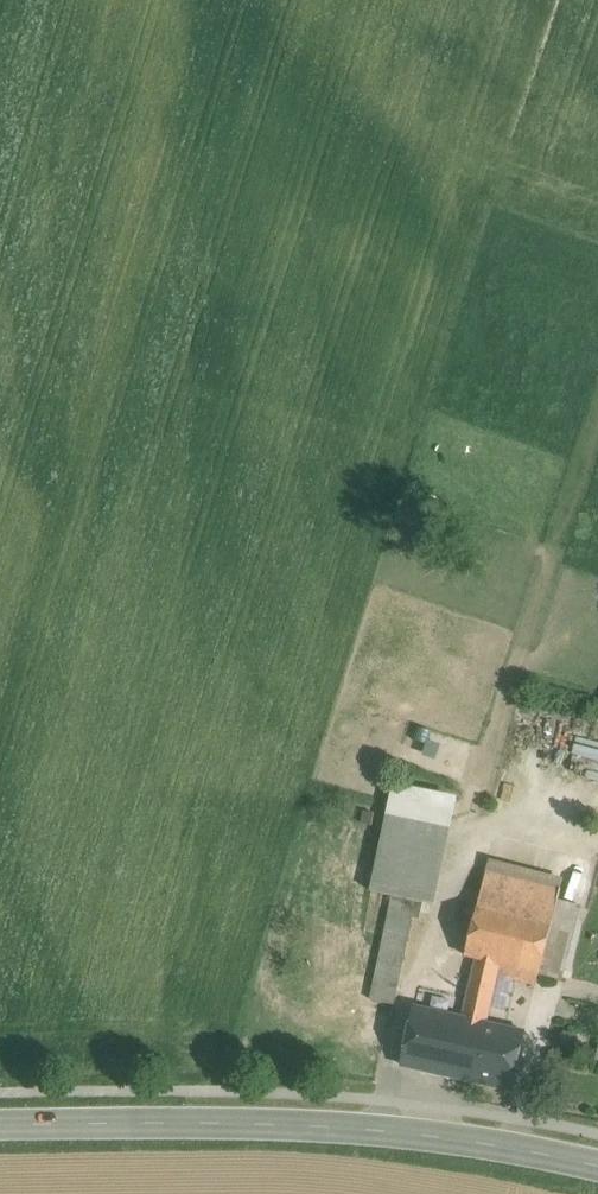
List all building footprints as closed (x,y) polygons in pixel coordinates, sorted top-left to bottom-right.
[(577,737),(574,757),(597,761),(597,740),(577,737)] [(389,802),(370,890),(390,894),(419,900),(435,904),(454,816),(389,802)] [(580,906),(484,882),(466,955),(500,964),(561,979),(580,906)] [(419,900),(390,894),(369,995),(397,1001),(419,900)] [(500,964),(477,958),(463,1020),(484,1024),(486,1025),(500,964)] [(463,1020),(416,1009),(404,1064),(472,1079),(484,1024),(463,1020)] [(486,1025),(484,1024),(472,1079),(511,1088),(523,1033),(486,1025)]
